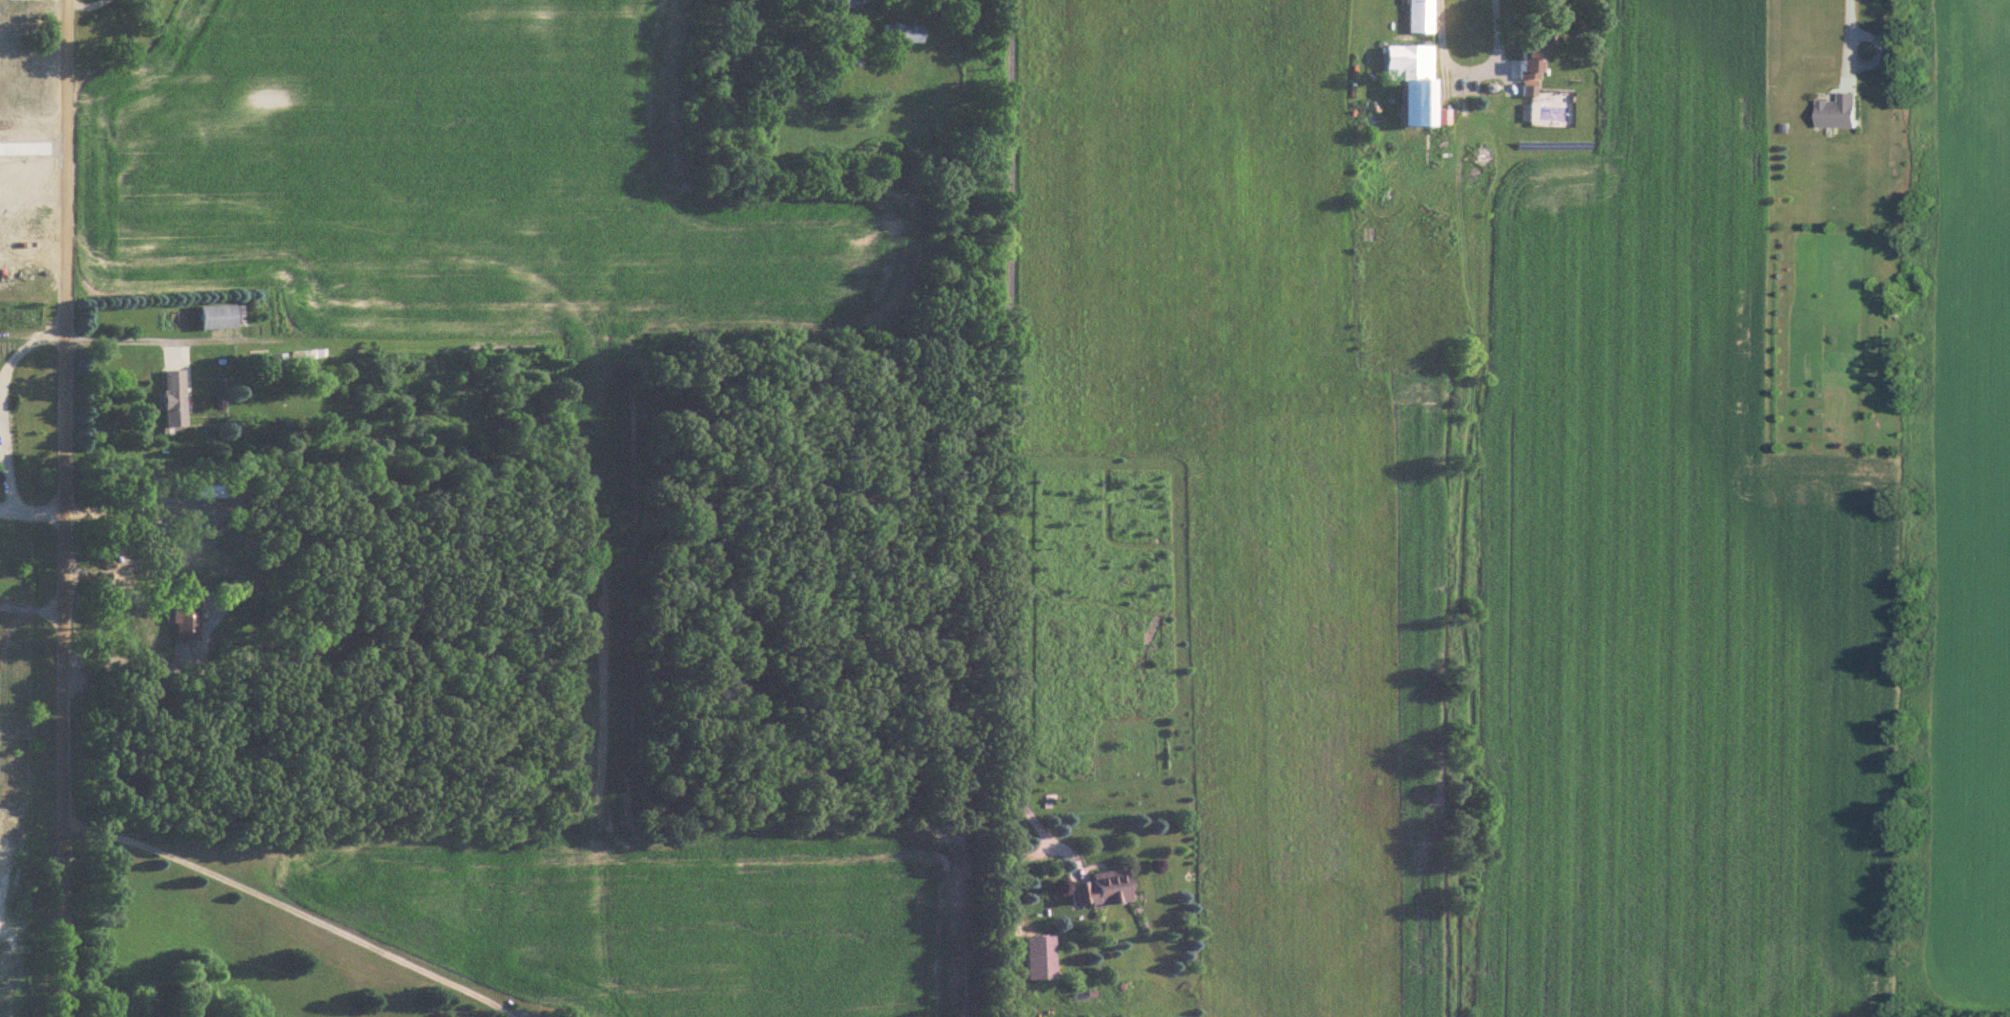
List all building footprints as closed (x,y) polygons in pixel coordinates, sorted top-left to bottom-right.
[(1428,0),(1402,0),(1402,5),(1404,5),(1404,31),(1428,31),(1428,0)] [(1536,60),(1536,44),(1545,44),(1545,19),(1517,19),(1517,60),(1536,60)] [(879,42),(919,42),(919,22),(879,22),(879,42)] [(1379,43),(1379,78),(1393,79),(1393,123),(1427,123),(1427,43),(1379,43)] [(1853,91),(1837,91),(1837,98),(1815,98),(1815,125),(1853,125),(1853,91)] [(242,327),(242,303),(193,303),(193,327),(242,327)] [(255,367),(267,366),(266,353),(254,353),(255,367)] [(180,368),(158,368),(158,424),(180,424),(180,368)] [(1083,872),(1084,878),(1063,881),(1066,907),(1125,899),(1120,867),(1083,872)]
